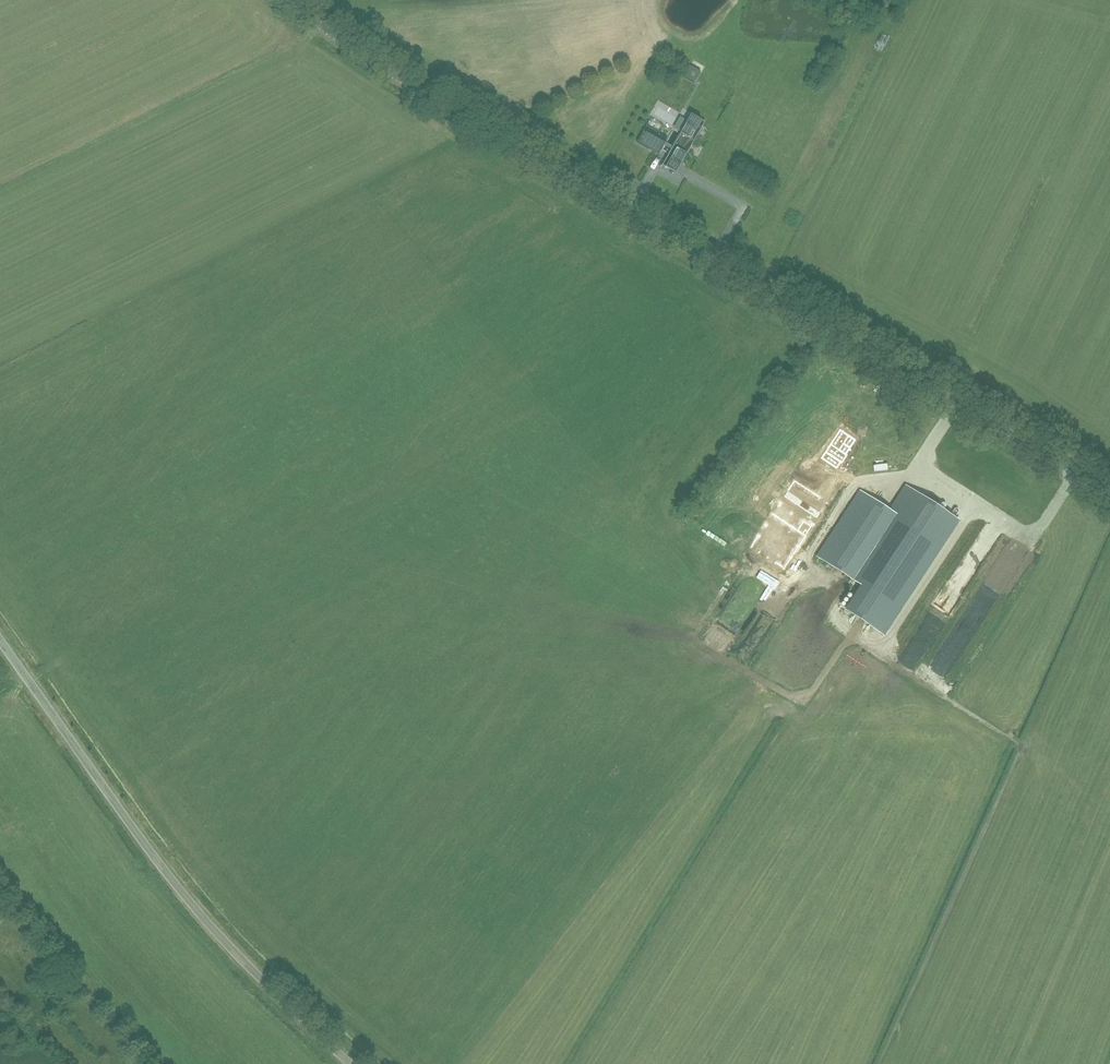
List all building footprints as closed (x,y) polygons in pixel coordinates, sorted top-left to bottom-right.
[(700,71),(691,66),(685,77),(694,82),(700,71)] [(705,122),(691,114),(673,147),(665,142),(667,138),(646,126),(637,142),(658,154),(664,145),(671,149),(662,165),(676,173),(705,122)] [(848,454),(846,454),(856,440),(840,429),(822,458),(837,468),(841,462),(842,463),(848,454)] [(751,547),(784,568),(827,502),(794,481),(751,547)] [(906,522),(861,492),(818,556),(863,586),(906,522)] [(723,620),(711,649),(724,655),(737,626),(723,620)]
